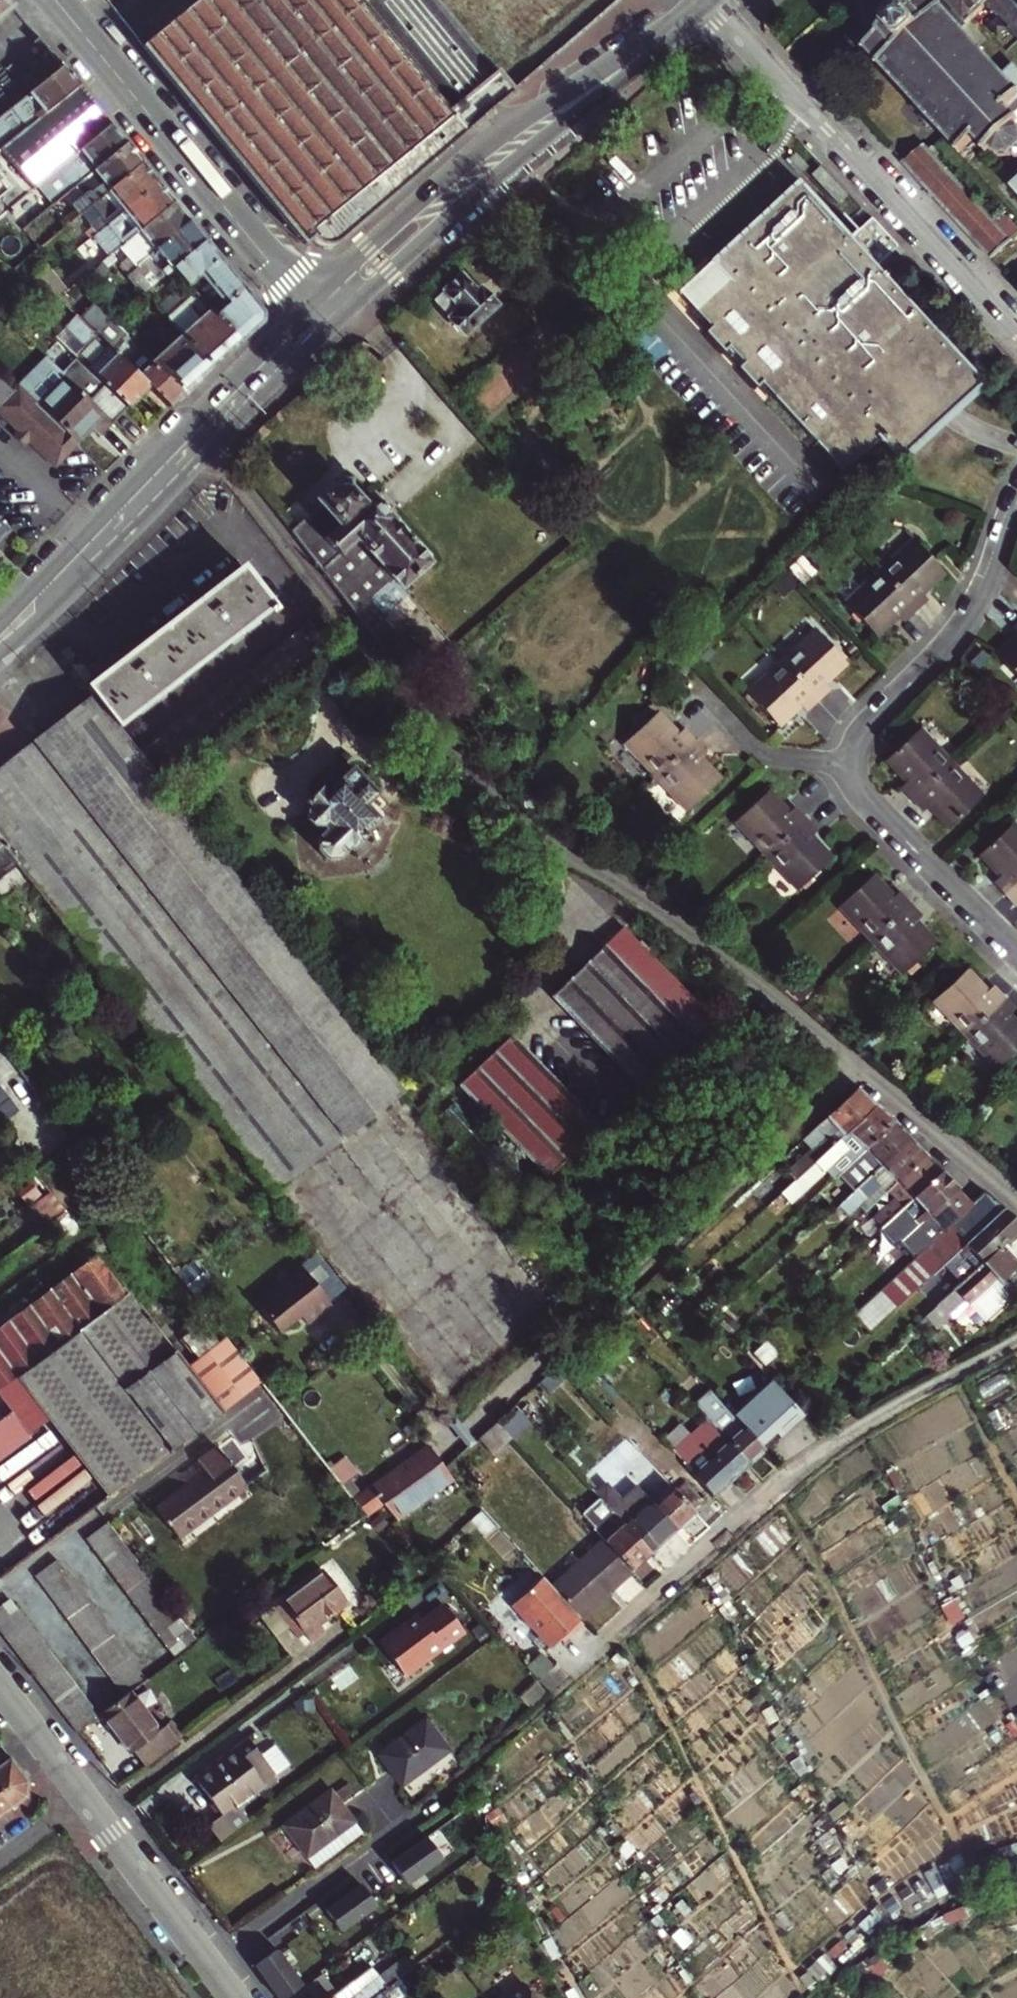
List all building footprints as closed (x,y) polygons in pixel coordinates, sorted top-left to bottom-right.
[(12,5),(7,0),(0,0),(0,15),(12,5)] [(304,245),(317,235),(323,241),(328,242),(332,241),(336,239),(462,132),(354,0),(193,0),(141,43),(304,245)] [(962,28),(936,0),(916,0),(910,6),(909,5),(878,31),(880,34),(862,49),(864,52),(866,50),(877,63),(876,64),(879,67),(880,65),(958,148),(956,150),(958,152),(976,137),(987,148),(985,149),(987,152),(992,148),(998,154),(1015,152),(1016,153),(1016,64),(1005,75),(962,28)] [(962,28),(984,10),(982,7),(989,0),(936,0),(962,28)] [(1000,10),(998,12),(1010,25),(1010,31),(1016,38),(1016,10),(1011,4),(1007,0),(990,0),(1000,10)] [(1011,4),(1016,10),(1016,0),(1007,0),(1011,4)] [(77,86),(63,68),(58,71),(0,118),(0,148),(77,86)] [(58,162),(106,122),(77,86),(0,148),(0,152),(27,187),(58,162)] [(48,191),(56,201),(124,144),(106,122),(58,162),(68,175),(48,191)] [(991,256),(1016,230),(1016,224),(1006,212),(997,220),(924,142),(903,161),(991,256)] [(60,230),(79,214),(141,164),(124,144),(56,201),(51,205),(59,215),(53,220),(60,230)] [(91,238),(96,233),(157,184),(141,164),(79,214),(90,227),(85,232),(91,238)] [(819,165),(809,174),(837,204),(846,195),(819,165)] [(720,275),(688,305),(684,308),(705,330),(702,333),(737,366),(735,368),(754,389),(755,387),(766,398),(770,394),(772,395),(770,397),(806,437),(808,434),(814,441),(812,443),(840,473),(877,439),(897,460),(983,381),(875,264),(893,248),(900,255),(903,252),(870,217),(850,236),(797,179),(708,261),(720,275)] [(107,256),(137,232),(172,203),(157,184),(96,233),(104,243),(100,247),(104,252),(100,256),(103,260),(107,256)] [(132,267),(152,251),(188,222),(172,203),(137,232),(146,242),(125,259),(132,267)] [(152,251),(167,269),(202,240),(188,222),(152,251)] [(206,285),(199,275),(218,260),(202,240),(167,269),(187,294),(191,298),(206,285)] [(138,293),(167,269),(152,251),(132,267),(123,275),(138,293)] [(191,298),(198,307),(233,279),(218,260),(199,275),(206,285),(191,298)] [(720,275),(708,261),(676,291),(688,305),(720,275)] [(460,306),(448,317),(465,335),(497,305),(480,287),(476,290),(460,274),(444,290),(460,306)] [(262,322),(261,313),(233,279),(198,307),(233,349),(262,322)] [(460,306),(444,290),(433,301),(448,317),(460,306)] [(206,373),(233,349),(198,307),(191,298),(187,294),(159,317),(169,330),(206,373)] [(73,355),(87,369),(103,385),(88,400),(112,423),(149,385),(77,316),(64,303),(51,315),(62,326),(82,346),(73,355)] [(115,347),(111,345),(120,335),(90,306),(77,316),(149,385),(170,406),(187,390),(169,379),(146,366),(151,362),(142,351),(139,349),(133,354),(121,342),(115,347)] [(62,326),(53,335),(73,355),(82,346),(62,326)] [(187,390),(206,373),(169,330),(142,351),(151,362),(146,366),(169,379),(187,390)] [(103,385),(87,369),(72,385),(88,400),(103,385)] [(17,431),(28,442),(51,465),(74,441),(35,405),(0,370),(0,415),(17,431)] [(63,376),(35,405),(74,441),(77,444),(91,429),(99,437),(112,423),(88,400),(72,385),(63,376)] [(28,442),(17,431),(11,437),(22,448),(28,442)] [(320,503),(292,528),(352,607),(369,627),(406,593),(399,586),(427,560),(424,558),(428,555),(415,540),(411,543),(402,533),(405,530),(391,515),(389,517),(368,495),(360,503),(339,480),(318,500),(320,503)] [(10,529),(0,520),(0,539),(10,529)] [(882,572),(918,611),(932,598),(930,596),(927,592),(933,586),(936,590),(951,576),(917,540),(882,572)] [(241,566),(86,685),(118,724),(266,610),(269,614),(275,609),(241,566)] [(882,640),(898,625),(895,623),(901,617),(904,620),(906,623),(918,611),(882,572),(849,604),(882,640)] [(930,596),(936,590),(933,586),(927,592),(930,596)] [(895,623),(898,625),(904,620),(901,617),(895,623)] [(308,621),(228,682),(217,691),(140,751),(157,773),(294,667),(318,646),(320,636),(308,621)] [(818,626),(784,658),(821,697),(834,685),(832,681),(828,678),(835,671),(839,675),(852,662),(818,626)] [(1015,649),(1011,645),(996,659),(1016,681),(1016,646),(1015,649)] [(784,725),(799,711),(795,706),(801,700),(806,705),(809,709),(821,697),(784,658),(751,690),(784,725)] [(832,681),(839,675),(835,671),(828,678),(832,681)] [(33,884),(101,972),(273,1193),(402,1093),(91,694),(0,765),(0,842),(17,864),(33,884)] [(795,706),(799,711),(806,705),(801,700),(795,706)] [(660,775),(700,738),(688,725),(685,727),(682,731),(675,723),(679,720),(665,705),(627,740),(660,775)] [(685,727),(679,720),(675,723),(682,731),(685,727)] [(915,797),(953,761),(920,726),(885,760),(899,775),(902,772),(908,779),(906,781),(902,784),(915,797)] [(700,738),(660,775),(692,809),(728,775),(715,761),(712,764),(705,757),(708,754),(712,751),(700,738)] [(712,764),(715,761),(708,754),(705,757),(712,764)] [(939,810),(936,813),(950,827),(985,794),(953,761),(915,797),(926,809),(929,806),(932,803),(939,810)] [(329,778),(305,800),(310,806),(306,809),(307,820),(312,825),(322,826),(325,829),(317,836),(318,851),(325,858),(337,858),(348,848),(349,850),(366,834),(363,831),(392,806),(354,765),(334,784),(329,778)] [(902,772),(899,775),(906,781),(908,779),(902,772)] [(769,852),(809,815),(797,802),(794,804),(790,807),(785,801),(788,798),(773,783),(736,817),(769,852)] [(790,807),(794,804),(788,798),(785,801),(790,807)] [(929,806),(936,813),(939,810),(932,803),(929,806)] [(809,815),(769,852),(800,886),(837,852),(823,837),(820,841),(813,833),(817,829),(820,827),(809,815)] [(1016,882),(1016,820),(1016,819),(980,851),(994,866),(997,863),(1004,870),(1000,873),(997,877),(1009,889),(1016,882)] [(820,841),(823,837),(817,829),(813,833),(820,841)] [(0,842),(0,878),(17,864),(0,842)] [(994,866),(1000,873),(1004,870),(997,863),(994,866)] [(872,939),(912,902),(900,889),(897,892),(894,895),(887,888),(891,885),(877,871),(840,905),(872,939)] [(1009,889),(1016,899),(1016,882),(1009,889)] [(894,895),(897,892),(891,885),(887,888),(894,895)] [(912,902),(872,939),(904,973),(941,939),(927,925),(924,928),(917,921),(920,917),(924,915),(912,902)] [(924,928),(927,925),(920,917),(917,921),(924,928)] [(702,1026),(615,933),(550,995),(637,1087),(702,1026)] [(967,1031),(1006,995),(994,981),(991,984),(987,987),(982,981),(985,978),(972,963),(935,998),(967,1031)] [(991,984),(985,978),(982,981),(987,987),(991,984)] [(967,1031),(999,1066),(1016,1049),(1016,1019),(1012,1014),(1015,1011),(1016,1009),(1016,1006),(1006,995),(967,1031)] [(598,1125),(510,1033),(457,1083),(544,1175),(598,1125)] [(28,1102),(0,1061),(0,1121),(28,1102)] [(785,1167),(796,1179),(878,1104),(858,1087),(805,1135),(812,1142),(785,1167)] [(832,1179),(894,1121),(878,1104),(796,1179),(782,1191),(792,1202),(824,1171),(832,1179)] [(847,1196),(909,1137),(894,1121),(832,1179),(847,1196)] [(865,1210),(884,1192),(925,1155),(909,1137),(847,1196),(838,1204),(848,1215),(854,1209),(859,1204),(865,1210)] [(0,1146),(0,1166),(19,1152),(9,1139),(0,1146)] [(870,1217),(880,1227),(941,1171),(925,1155),(884,1192),(890,1199),(870,1217)] [(887,1271),(892,1276),(971,1203),(941,1171),(880,1227),(871,1234),(880,1244),(887,1237),(897,1247),(899,1250),(891,1258),(896,1264),(887,1271)] [(35,1173),(26,1179),(41,1197),(49,1191),(35,1173)] [(49,1191),(41,1197),(57,1218),(65,1212),(49,1191)] [(948,1293),(1001,1243),(1016,1228),(1016,1218),(983,1191),(971,1203),(892,1276),(851,1314),(868,1332),(921,1283),(929,1292),(938,1283),(948,1293)] [(859,1204),(854,1209),(859,1216),(865,1210),(859,1204)] [(887,1237),(880,1244),(889,1254),(897,1247),(887,1237)] [(1001,1243),(948,1293),(929,1311),(940,1323),(964,1301),(968,1304),(979,1294),(982,1291),(999,1308),(1016,1292),(1016,1260),(1001,1243)] [(0,1327),(0,1387),(127,1291),(97,1253),(0,1327)] [(301,1266),(255,1302),(279,1332),(301,1315),(306,1321),(330,1302),(301,1266)] [(0,1387),(0,1395),(12,1410),(29,1434),(49,1418),(110,1494),(220,1412),(185,1366),(127,1291),(0,1387)] [(999,1308),(982,1291),(979,1294),(995,1312),(999,1308)] [(185,1366),(220,1412),(260,1381),(225,1335),(185,1366)] [(596,1337),(586,1346),(597,1358),(606,1349),(596,1337)] [(541,1380),(551,1392),(571,1374),(560,1362),(541,1380)] [(790,1423),(800,1414),(778,1390),(768,1398),(790,1423)] [(12,1410),(0,1395),(0,1419),(12,1410)] [(747,1464),(765,1449),(719,1399),(703,1416),(709,1423),(747,1464)] [(30,1435),(29,1434),(12,1410),(0,1419),(0,1458),(30,1435)] [(687,1430),(693,1438),(709,1423),(703,1416),(687,1430)] [(496,1421),(478,1436),(494,1453),(511,1437),(496,1421)] [(693,1438),(731,1479),(747,1464),(709,1423),(693,1438)] [(672,1443),(679,1451),(693,1438),(687,1430),(672,1443)] [(716,1492),(731,1479),(693,1438),(679,1451),(716,1492)] [(382,1498),(394,1514),(446,1473),(442,1467),(444,1465),(428,1443),(407,1459),(356,1500),(365,1511),(382,1498)] [(169,1528),(172,1525),(181,1536),(249,1487),(219,1445),(198,1460),(205,1470),(158,1504),(167,1517),(163,1520),(169,1528)] [(695,1511),(691,1508),(676,1490),(656,1468),(637,1486),(676,1528),(695,1511)] [(676,1490),(691,1508),(701,1499),(685,1482),(676,1490)] [(609,1508),(649,1552),(676,1528),(637,1486),(628,1493),(627,1492),(609,1508)] [(609,1508),(591,1524),(606,1540),(607,1541),(631,1569),(649,1552),(609,1508)] [(200,1637),(151,1575),(142,1564),(109,1521),(89,1536),(178,1654),(200,1637)] [(554,1588),(583,1620),(612,1593),(609,1589),(631,1569),(607,1541),(606,1540),(554,1588)] [(40,1574),(88,1638),(96,1649),(128,1692),(129,1692),(149,1676),(68,1569),(60,1559),(40,1574)] [(323,1573),(281,1603),(309,1641),(323,1630),(317,1622),(345,1601),(323,1573)] [(554,1588),(544,1578),(514,1605),(552,1647),(562,1639),(583,1620),(554,1588)] [(51,1649),(43,1637),(11,1595),(0,1603),(0,1624),(79,1730),(100,1714),(51,1649)] [(422,1614),(386,1642),(409,1673),(468,1630),(448,1604),(427,1620),(422,1614)] [(583,1620),(562,1639),(566,1643),(587,1624),(583,1620)] [(570,1676),(559,1664),(540,1680),(551,1693),(570,1676)] [(146,1766),(179,1741),(166,1725),(159,1731),(129,1692),(128,1692),(101,1713),(131,1752),(134,1751),(146,1766)] [(378,1755),(401,1786),(450,1751),(427,1719),(378,1755)] [(278,1777),(260,1752),(251,1740),(197,1780),(223,1816),(208,1827),(220,1843),(248,1822),(237,1807),(278,1777)] [(0,1742),(0,1788),(12,1804),(24,1794),(27,1779),(0,1742)] [(12,1804),(0,1788),(0,1813),(12,1804)] [(336,1789),(287,1825),(318,1866),(366,1830),(336,1789)] [(433,1830),(393,1857),(410,1882),(450,1855),(433,1830)] [(327,1907),(345,1931),(385,1900),(366,1877),(327,1907)] [(410,1967),(400,1954),(375,1973),(368,1964),(334,1989),(322,1972),(303,1986),(309,1994),(303,1997),(369,1997),(393,1980),(410,1967)] [(267,1981),(279,1996),(305,1976),(293,1960),(267,1981)] [(302,1984),(307,1979),(305,1976),(279,1996),(280,1997),(283,1997),(302,1984)] [(393,1980),(369,1997),(407,1997),(393,1980)] [(524,1981),(502,1997),(536,1997),(524,1981)] [(302,1984),(283,1997),(303,1997),(309,1994),(303,1986),(302,1984)]
